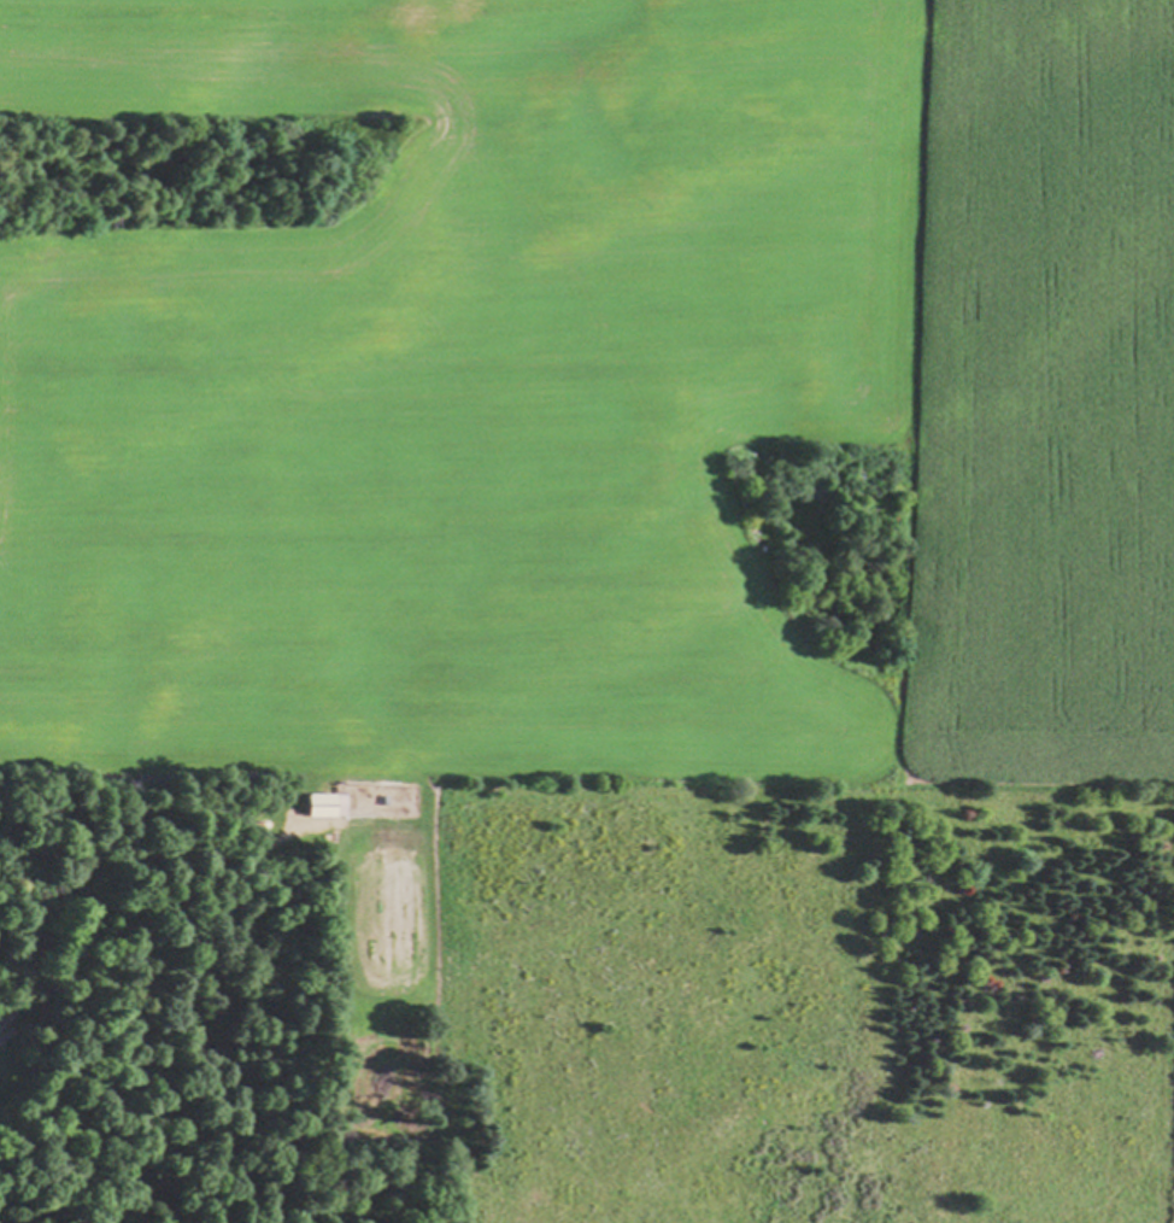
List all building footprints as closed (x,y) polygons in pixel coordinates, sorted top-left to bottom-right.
[(339,796),(307,797),(307,820),(345,819),(345,799),(339,799),(339,796)]
